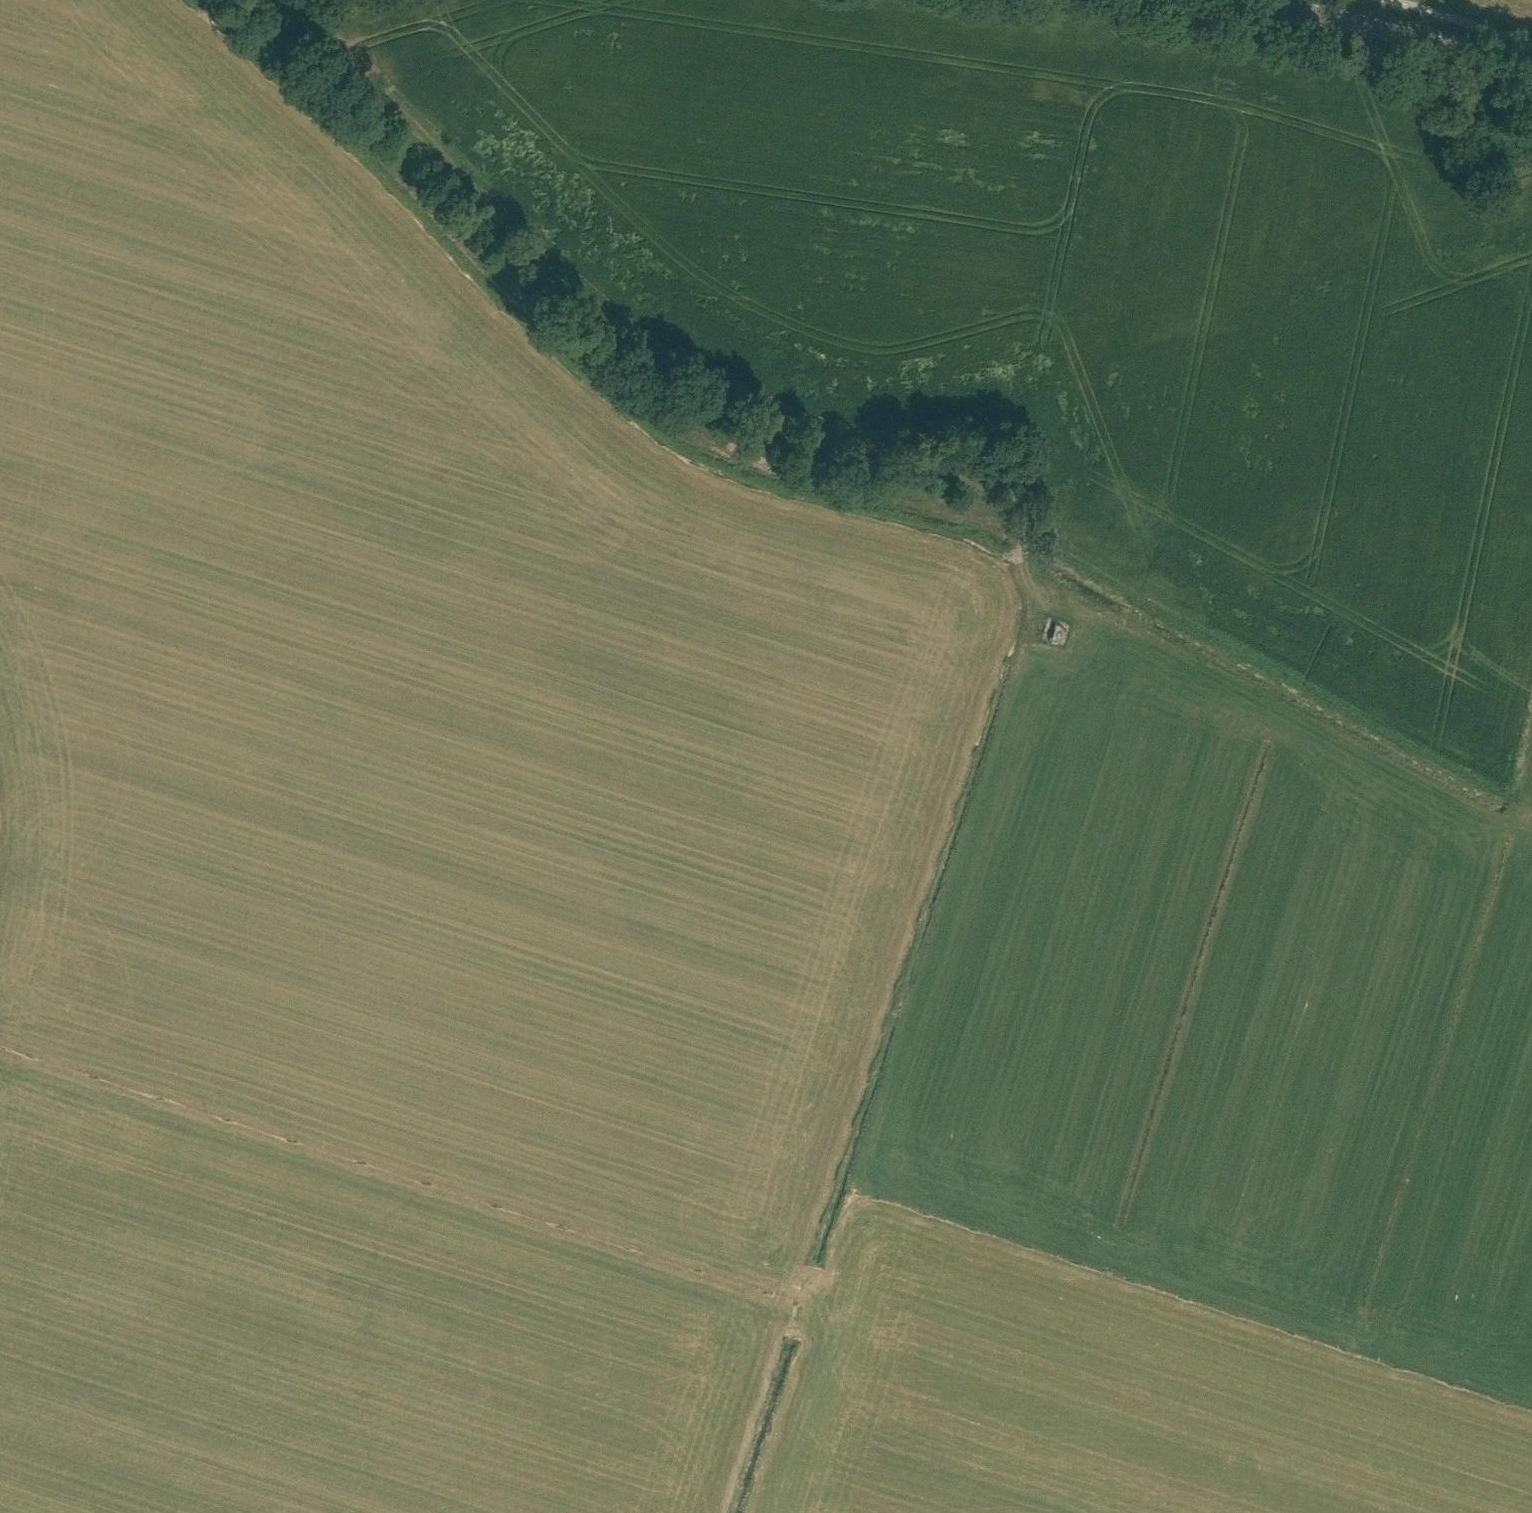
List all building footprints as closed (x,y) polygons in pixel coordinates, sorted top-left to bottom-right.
[(1050,623),(1050,641),(1062,641),(1062,623),(1050,623)]
